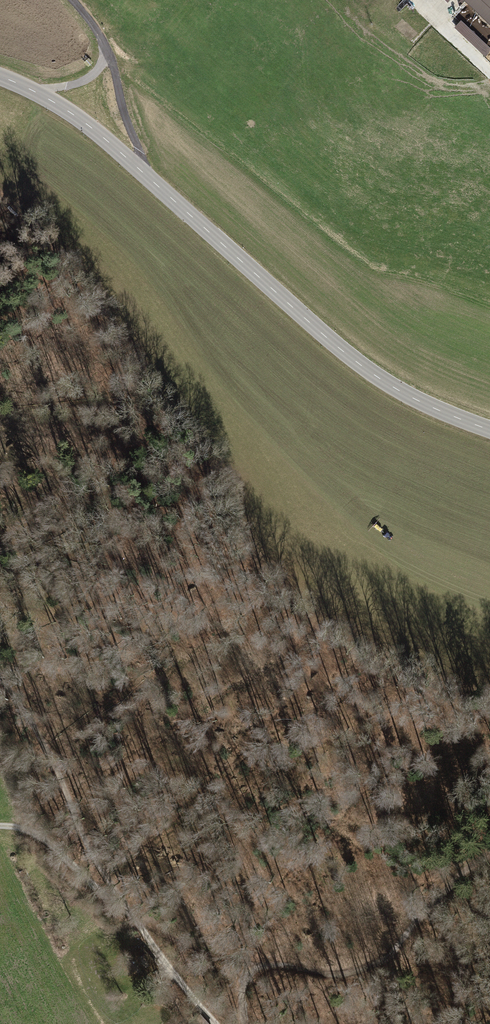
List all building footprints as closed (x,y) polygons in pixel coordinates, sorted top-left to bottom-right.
[(428,2),(425,0),(410,0),(421,10),(428,2)] [(489,23),(489,0),(465,0),(489,23)] [(461,21),(454,28),(485,58),(489,52),(489,49),(461,21)] [(200,1015),(194,1021),(197,1023),(208,1023),(200,1015)]
